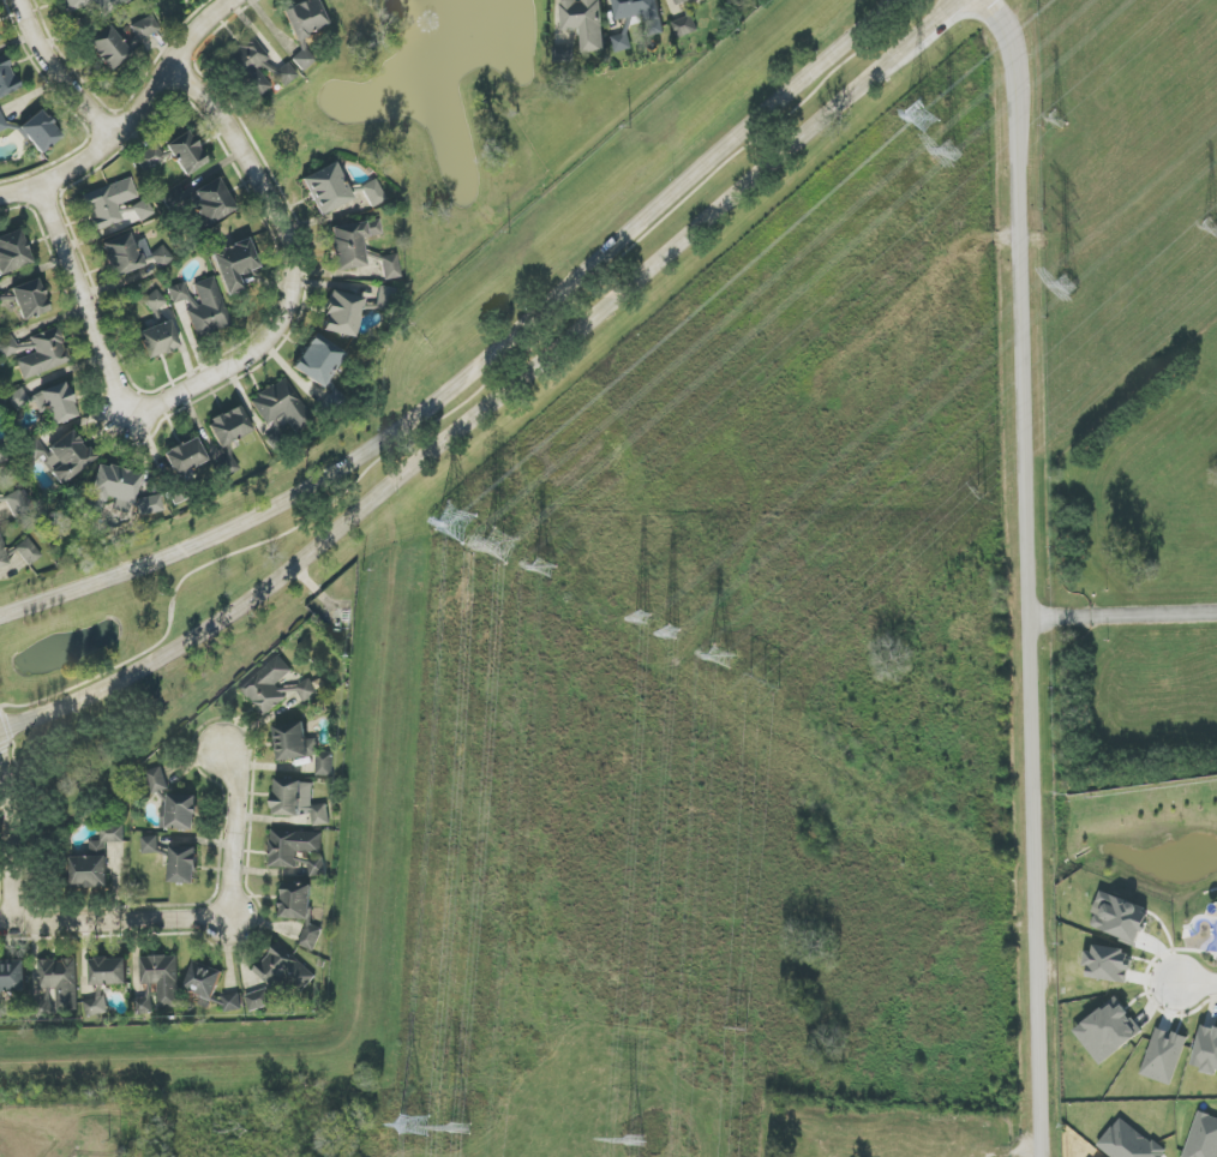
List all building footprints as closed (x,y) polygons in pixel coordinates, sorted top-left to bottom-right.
[(96,3),(99,12),(137,0),(58,0),(63,14),(96,3)] [(328,28),(319,0),(312,0),(283,9),(293,39),(328,28)] [(564,30),(582,29),(583,52),(605,52),(602,0),(564,0),(562,0),(564,30)] [(616,20),(659,17),(658,0),(614,0),(616,20)] [(139,41),(160,29),(151,15),(130,27),(139,41)] [(672,22),(677,38),(698,31),(692,15),(672,22)] [(111,71),(132,54),(108,26),(87,43),(111,71)] [(615,54),(633,49),(628,32),(611,37),(615,54)] [(271,60),(251,35),(223,57),(256,99),(272,87),(258,70),(271,60)] [(298,44),(303,49),(292,59),(303,72),(318,59),(302,40),(298,44)] [(570,46),(554,46),(554,63),(570,64),(570,46)] [(21,89),(5,55),(0,58),(0,99),(21,89)] [(298,77),(287,62),(273,74),(284,88),(298,77)] [(40,155),(63,136),(41,109),(18,128),(40,155)] [(8,130),(0,110),(0,133),(8,130)] [(207,164),(190,131),(166,144),(183,176),(207,164)] [(166,160),(158,145),(135,156),(142,172),(166,160)] [(320,216),(354,200),(335,162),(302,179),(320,216)] [(209,224),(236,210),(219,178),(192,192),(209,224)] [(372,208),(387,202),(376,179),(361,186),(372,208)] [(117,206),(137,198),(131,180),(83,197),(95,231),(123,221),(117,206)] [(134,212),(142,223),(154,213),(142,198),(124,213),(128,217),(134,212)] [(382,236),(380,220),(330,227),(335,271),(366,267),(362,238),(382,236)] [(32,266),(21,229),(0,236),(0,275),(32,266)] [(145,239),(133,243),(130,234),(101,243),(113,277),(155,262),(156,267),(174,261),(169,245),(149,252),(145,239)] [(227,296),(244,290),(239,276),(260,268),(249,239),(211,253),(227,296)] [(384,280),(400,279),(398,255),(382,257),(384,280)] [(192,284),(196,297),(185,301),(198,338),(232,326),(215,277),(192,284)] [(12,287),(22,321),(49,313),(39,279),(12,287)] [(168,288),(173,304),(189,298),(184,283),(168,288)] [(392,310),(395,288),(380,286),(377,309),(392,310)] [(166,302),(156,290),(144,300),(154,313),(166,302)] [(364,298),(330,291),(322,331),(356,338),(364,298)] [(13,297),(10,292),(0,298),(0,303),(13,297)] [(138,331),(146,359),(179,350),(172,322),(138,331)] [(71,363),(59,329),(16,344),(13,335),(0,339),(0,349),(4,361),(15,357),(23,379),(71,363)] [(295,373),(328,387),(344,349),(311,335),(295,373)] [(250,401),(267,425),(283,414),(296,432),(314,420),(285,377),(250,401)] [(77,418),(68,383),(33,392),(39,416),(49,413),(52,424),(77,418)] [(207,422),(221,448),(253,431),(238,405),(207,422)] [(95,459),(72,429),(45,450),(36,438),(28,445),(59,487),(95,459)] [(174,477),(207,462),(196,437),(163,453),(174,477)] [(8,460),(3,443),(0,444),(0,463),(8,460)] [(140,473),(97,463),(85,511),(100,515),(105,497),(116,499),(113,510),(130,514),(140,473)] [(4,497),(14,519),(30,511),(20,490),(4,497)] [(137,500),(141,517),(164,511),(159,494),(137,500)] [(8,565),(0,539),(0,567),(8,565)] [(15,549),(28,566),(42,556),(28,539),(15,549)] [(240,688),(264,716),(285,698),(275,686),(293,671),(279,654),(240,688)] [(305,703),(320,694),(311,678),(296,687),(305,703)] [(274,726),(278,761),(316,757),(318,777),(335,775),(332,752),(319,754),(318,739),(307,740),(305,722),(274,726)] [(168,790),(163,768),(147,771),(152,794),(168,790)] [(328,826),(329,805),(313,805),(313,781),(275,780),(274,815),(313,816),(312,825),(328,826)] [(161,829),(196,830),(198,796),(169,794),(168,807),(162,807),(161,829)] [(107,843),(125,842),(124,824),(101,824),(101,841),(90,842),(90,857),(71,857),(72,889),(108,888),(107,843)] [(296,869),(297,853),(322,853),(323,833),(271,831),(269,868),(296,869)] [(158,854),(159,837),(142,836),(142,854),(158,854)] [(198,847),(171,846),(170,884),(196,884),(198,847)] [(325,858),(309,858),(309,877),(325,877),(325,858)] [(281,919),(307,920),(306,924),(298,945),(311,950),(315,950),(323,929),(311,924),(313,884),(303,880),(286,879),(282,890),(281,919)] [(1138,945),(1150,910),(1100,893),(1097,902),(1102,904),(1093,929),(1138,945)] [(302,992),(314,978),(276,946),(254,972),(274,989),(268,996),(276,1003),(292,984),(302,992)] [(1128,983),(1133,951),(1094,946),(1093,953),(1085,952),(1083,966),(1088,967),(1087,977),(1128,983)] [(140,957),(140,984),(157,984),(158,1009),(180,1009),(179,956),(140,957)] [(91,959),(91,985),(128,985),(128,958),(91,959)] [(38,960),(39,989),(56,989),(57,1010),(78,1009),(76,959),(38,960)] [(0,961),(0,992),(27,991),(26,961),(0,961)] [(214,1000),(222,970),(194,962),(185,992),(214,1000)] [(273,1005),(268,989),(245,996),(250,1012),(273,1005)] [(241,1011),(240,993),(223,994),(224,1012),(241,1011)] [(108,1013),(106,997),(82,1000),(85,1017),(108,1013)] [(136,1015),(151,1015),(150,998),(135,999),(136,1015)] [(1143,1033),(1117,998),(1074,1030),(1100,1065),(1143,1033)] [(1201,1026),(1193,1066),(1202,1067),(1201,1070),(1216,1074),(1216,1029),(1201,1026)] [(1187,1038),(1156,1028),(1141,1076),(1172,1085),(1187,1038)] [(1198,1112),(1185,1156),(1216,1156),(1216,1118),(1198,1112)]
